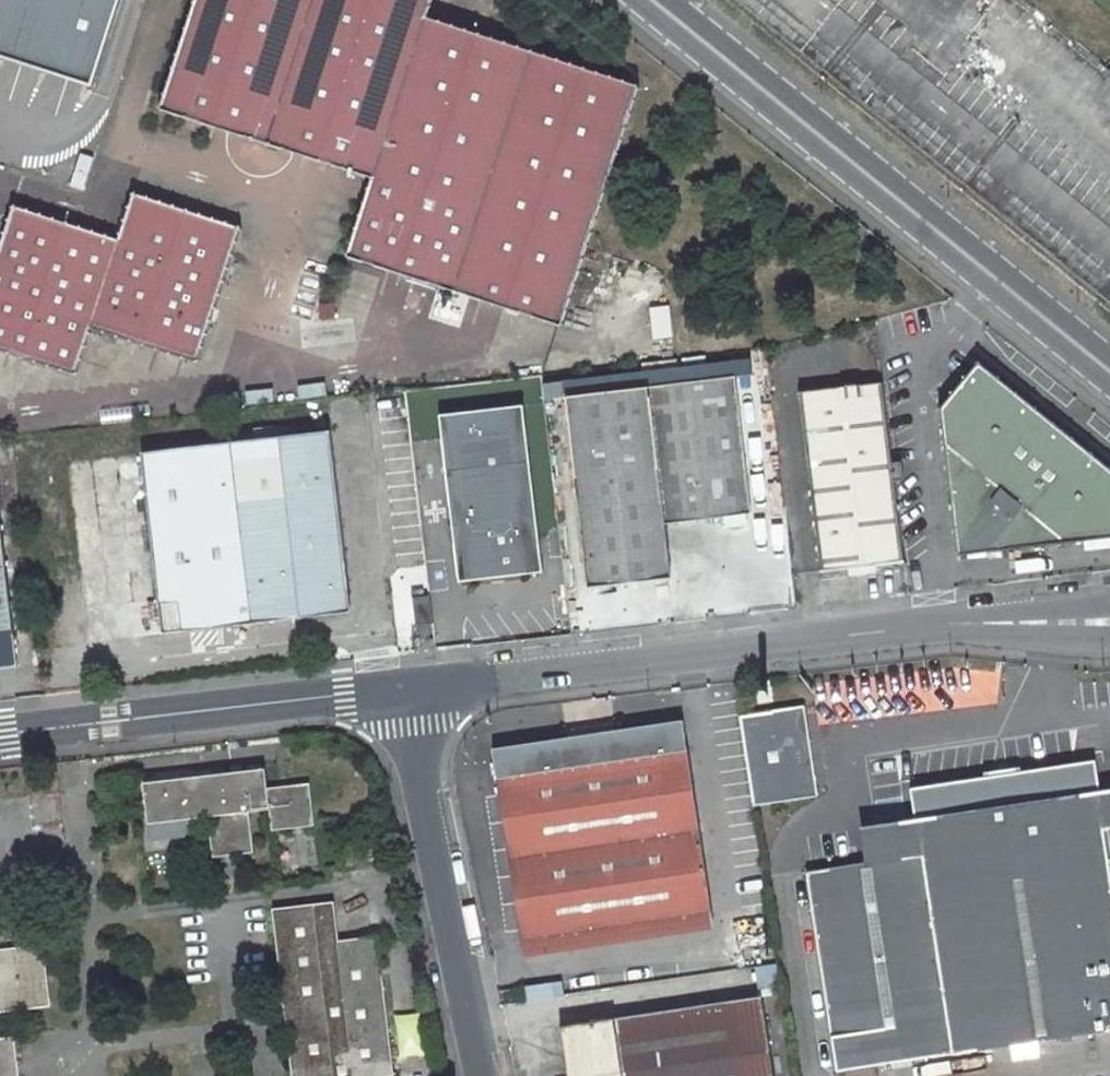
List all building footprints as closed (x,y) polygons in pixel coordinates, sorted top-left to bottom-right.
[(97,82),(123,0),(0,0),(0,51),(97,82)] [(160,117),(381,186),(354,268),(569,335),(645,98),(431,31),(440,0),(196,0),(160,117)] [(75,188),(86,190),(93,158),(82,156),(75,188)] [(92,334),(201,369),(246,233),(135,197),(121,242),(13,207),(0,249),(0,355),(77,380),(92,334)] [(670,332),(666,302),(648,304),(652,335),(670,332)] [(663,517),(751,508),(737,371),(568,391),(588,586),(671,577),(663,517)] [(893,453),(883,454),(874,375),(792,384),(814,562),(895,554),(886,474),(895,473),(893,453)] [(971,381),(933,431),(947,553),(1109,536),(1109,490),(971,381)] [(442,409),(459,578),(544,569),(525,400),(442,409)] [(325,430),(139,454),(163,635),(349,610),(325,430)] [(0,532),(0,669),(16,667),(0,532)] [(405,582),(390,584),(399,649),(414,647),(405,582)] [(431,607),(429,592),(412,593),(414,609),(431,607)] [(432,619),(431,607),(414,609),(415,621),(432,619)] [(734,717),(747,805),(810,797),(797,708),(734,717)] [(704,913),(676,721),(488,749),(515,940),(704,913)] [(909,791),(913,823),(917,857),(801,874),(830,1072),(1109,1028),(1109,826),(1094,828),(1083,765),(909,791)] [(262,772),(139,785),(144,827),(198,821),(202,863),(251,856),(245,816),(266,814),(268,832),(310,827),(305,784),(263,789),(262,772)] [(329,905),(268,912),(288,1075),(389,1075),(373,937),(333,942),(329,905)] [(47,1007),(39,946),(0,950),(0,1013),(47,1007)] [(557,997),(557,993),(555,977),(518,982),(520,1003),(557,997)] [(558,1075),(766,1075),(754,996),(551,1024),(558,1075)] [(9,1038),(0,1039),(0,1075),(14,1075),(9,1038)]
